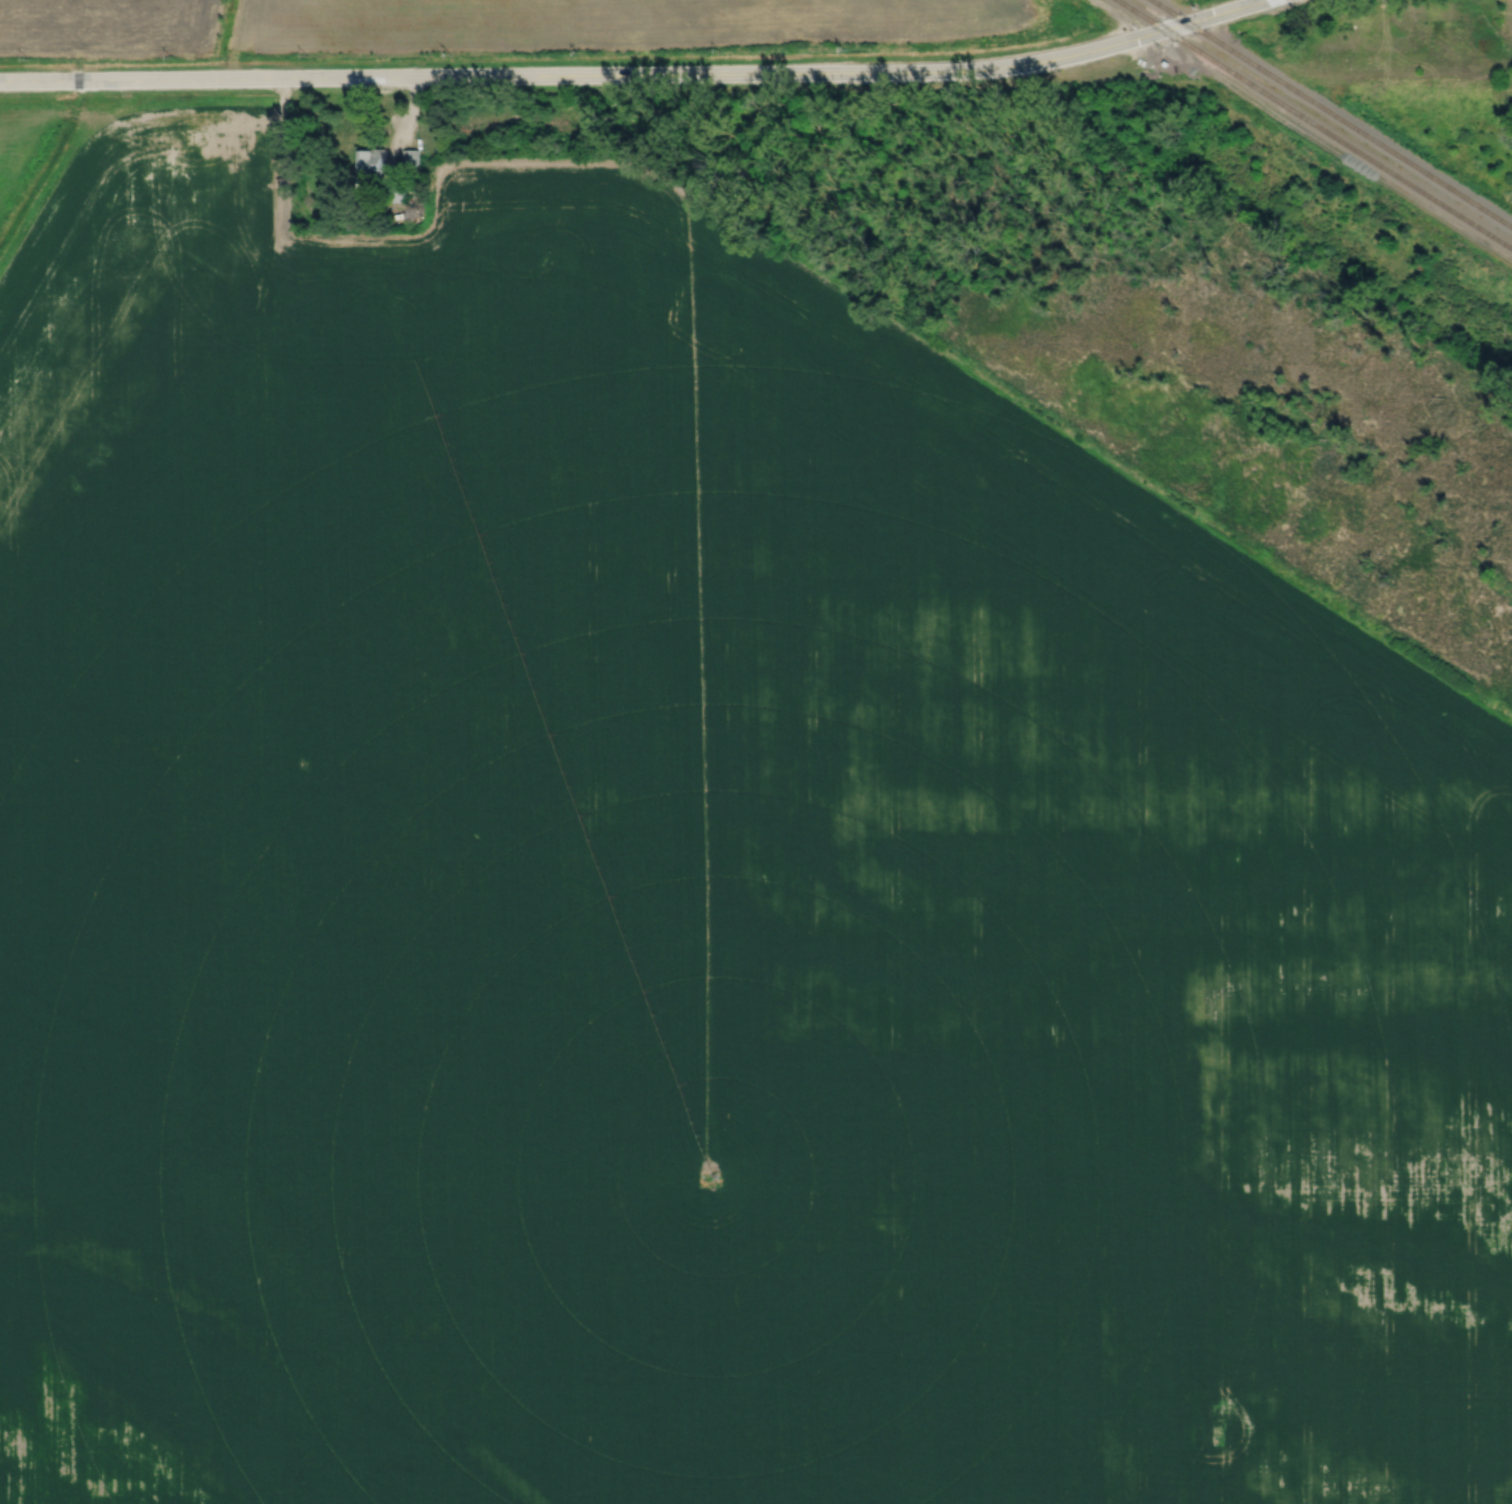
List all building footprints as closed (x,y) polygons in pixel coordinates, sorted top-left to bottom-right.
[(360,149),(360,168),(358,168),(358,187),(384,188),(384,169),(383,169),(383,157),(385,157),(386,148),(373,148),(373,150),(360,149)] [(403,149),(403,167),(418,167),(417,149),(403,149)] [(388,183),(387,201),(404,202),(405,184),(388,183)]
